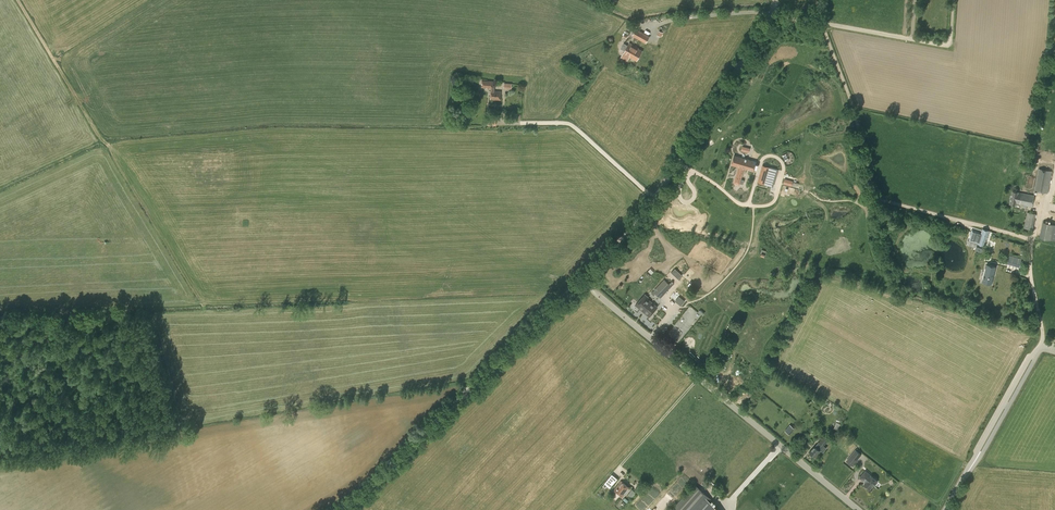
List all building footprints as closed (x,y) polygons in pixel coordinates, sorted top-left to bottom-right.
[(644,33),(636,28),(633,35),(640,39),(644,33)] [(649,36),(644,33),(640,39),(645,41),(646,42),(647,39),(649,36)] [(624,53),(623,54),(628,56),(630,56),(637,61),(642,51),(638,48),(634,46),(634,45),(629,43),(624,53)] [(491,87),(491,90),(490,99),(500,100),(501,91),(495,91),(495,85),(493,85),(493,80),(482,80),(481,87),(491,87)] [(731,165),(739,167),(744,168),(754,171),(756,162),(734,155),(731,165)] [(766,185),(771,167),(761,165),(757,182),(766,185)] [(739,184),(744,168),(739,167),(734,183),(739,184)] [(1038,168),(1034,190),(1047,193),(1052,171),(1038,168)] [(1017,192),(1017,191),(1012,190),(1009,203),(1015,204),(1015,203),(1032,206),(1034,195),(1017,192)] [(1027,212),(1024,228),(1032,229),(1035,214),(1027,212)] [(1040,237),(1054,240),(1054,224),(1043,222),(1040,237)] [(978,243),(978,244),(983,246),(986,239),(987,239),(989,231),(983,229),(981,234),(978,233),(979,232),(972,229),(970,235),(972,235),(970,240),(978,242),(978,243)] [(1022,259),(1010,255),(1008,263),(1021,266),(1022,259)] [(987,264),(982,282),(983,280),(992,282),(991,284),(992,284),(996,266),(996,267),(987,264)] [(654,295),(656,293),(661,298),(673,284),(671,282),(669,284),(664,279),(651,293),(654,295)] [(648,297),(645,294),(636,305),(649,316),(657,307),(647,298),(648,297)] [(674,301),(681,305),(685,300),(678,295),(674,301)] [(789,424),(784,430),(789,434),(794,428),(789,424)] [(829,439),(824,436),(815,446),(814,446),(809,452),(814,457),(820,450),(823,452),(826,448),(823,446),(829,439)] [(861,454),(856,450),(847,461),(853,466),(857,461),(856,460),(861,454)] [(871,475),(871,476),(865,471),(861,477),(866,481),(864,484),(870,489),(873,485),(874,486),(878,481),(877,481),(877,480),(871,475)] [(617,479),(612,474),(605,483),(610,488),(617,479)] [(614,490),(622,497),(630,487),(621,481),(614,490)] [(710,502),(712,500),(694,484),(671,509),(720,509),(710,502)]
